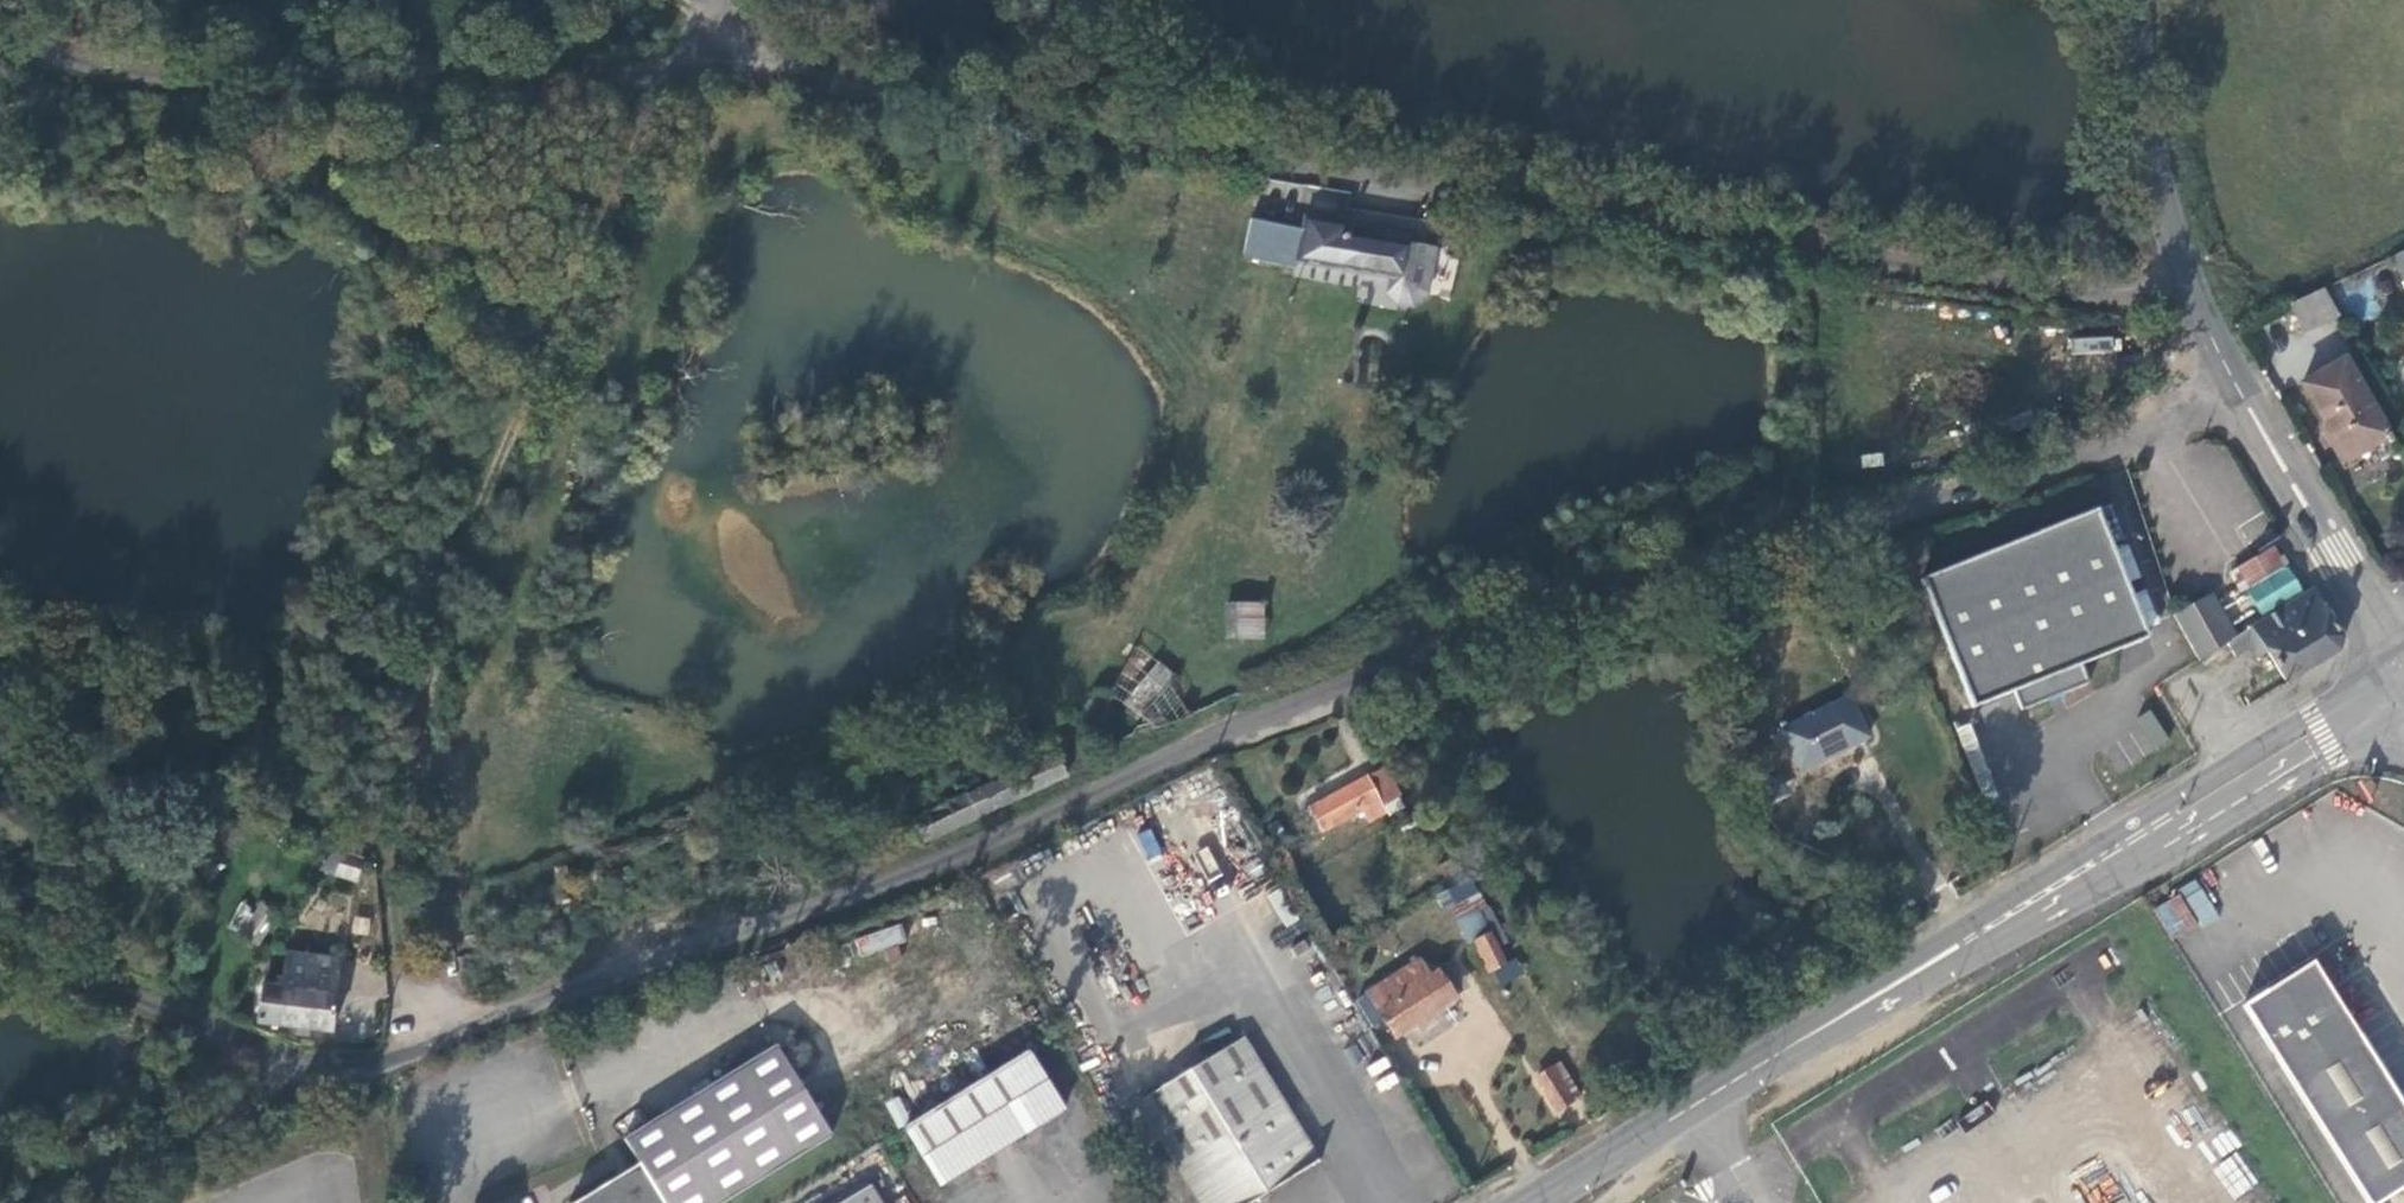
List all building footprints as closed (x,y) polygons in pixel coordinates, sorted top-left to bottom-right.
[(1298,227),(1247,217),(1241,253),(1291,260),(1298,227)] [(1406,277),(1411,242),(1412,240),(1423,241),(1424,234),(1391,230),(1390,240),(1345,233),(1339,267),(1396,275),(1406,277)] [(1391,294),(1401,304),(1410,304),(1429,296),(1437,245),(1411,242),(1406,277),(1396,275),(1391,294)] [(2385,257),(2403,290),(2403,248),(2385,257)] [(2301,338),(2336,319),(2318,288),(2296,299),(2284,303),(2301,338)] [(2300,390),(2330,445),(2340,440),(2350,461),(2385,442),(2343,367),(2300,390)] [(2340,440),(2330,445),(2341,463),(2345,464),(2350,461),(2340,440)] [(2151,638),(2098,512),(1923,584),(1977,712),(2018,695),(2026,713),(2051,702),(2063,698),(2093,685),(2085,667),(2149,639),(2151,638)] [(2240,591),(2246,589),(2286,565),(2273,545),(2229,573),(2240,591)] [(2249,627),(2265,655),(2284,684),(2340,649),(2344,636),(2313,586),(2249,627)] [(2174,613),(2199,659),(2227,643),(2235,656),(2248,650),(2256,661),(2265,655),(2249,627),(2237,635),(2212,591),(2174,613)] [(1229,637),(1263,638),(1265,602),(1230,601),(1229,637)] [(1125,700),(1142,716),(1168,688),(1151,672),(1125,700)] [(1868,739),(1849,699),(1783,730),(1802,772),(1868,739)] [(2118,732),(2132,761),(2168,744),(2154,714),(2118,732)] [(914,818),(926,842),(1067,773),(1055,749),(914,818)] [(1304,815),(1315,836),(1364,811),(1370,821),(1386,814),(1384,809),(1401,799),(1385,771),(1304,815)] [(369,861),(351,853),(343,873),(363,880),(369,861)] [(1478,941),(1493,971),(1506,963),(1477,913),(1460,922),(1472,944),(1478,941)] [(336,952),(282,948),(276,986),(260,986),(257,1024),(330,1030),(336,952)] [(2245,1006),(2367,1202),(2380,1202),(2403,1188),(2403,1107),(2315,963),(2245,1006)] [(1379,1010),(1395,1036),(1454,998),(1438,973),(1429,978),(1421,964),(1361,999),(1371,1015),(1379,1010)] [(1199,1202),(1255,1202),(1317,1164),(1241,1042),(1139,1105),(1199,1202)] [(837,1137),(781,1046),(630,1139),(645,1165),(583,1202),(727,1202),(837,1137)] [(1062,1110),(1027,1052),(904,1127),(940,1185),(1062,1110)] [(1536,1081),(1553,1111),(1579,1097),(1561,1066),(1536,1081)]
